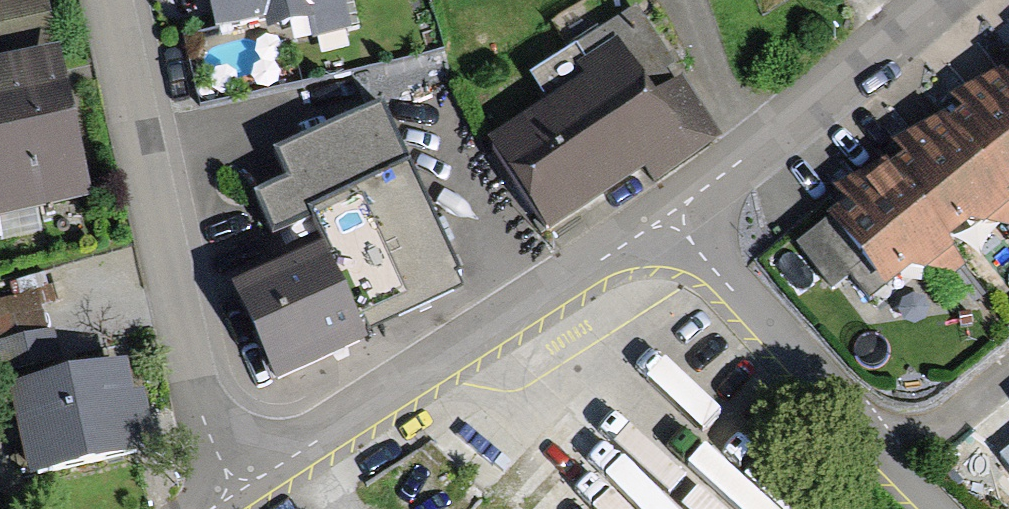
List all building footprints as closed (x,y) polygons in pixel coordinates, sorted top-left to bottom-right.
[(0,2),(0,54),(41,46),(32,0),(11,0),(0,2)] [(207,37),(333,9),(331,0),(199,0),(207,37)] [(546,112),(489,150),(543,231),(699,126),(628,19),(528,85),(546,112)] [(75,197),(46,78),(0,89),(0,215),(75,197)] [(1005,89),(954,129),(1008,199),(1008,95),(1005,89)] [(453,290),(370,115),(272,162),(286,192),(254,207),(288,278),(235,303),(270,377),(453,290)] [(1008,225),(1008,217),(948,138),(895,178),(947,246),(987,216),(999,232),(1008,225)] [(925,280),(948,263),(884,176),(846,205),(851,212),(828,228),(880,299),(918,271),(925,280)] [(112,373),(10,396),(29,482),(132,459),(112,373)] [(996,452),(1008,468),(1008,442),(996,452)]
